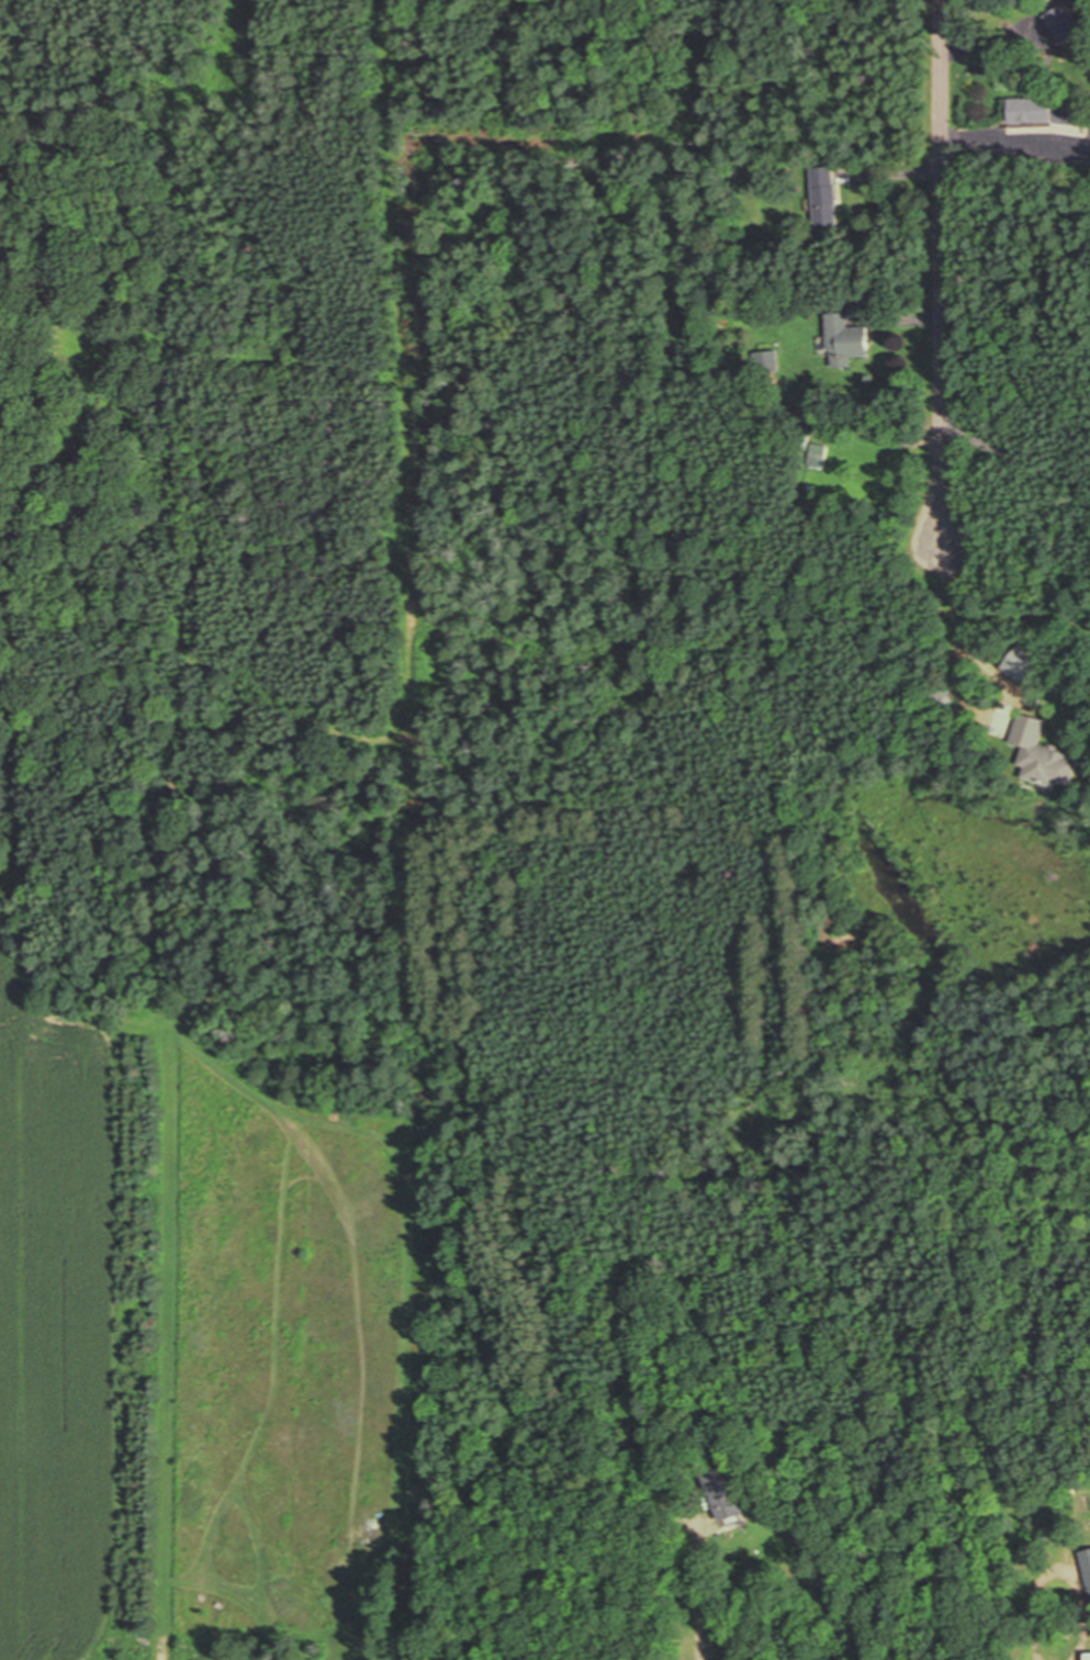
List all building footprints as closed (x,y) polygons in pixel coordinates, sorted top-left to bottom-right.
[(1089,98),(1014,100),(1014,127),(1089,125),(1089,101),(1089,98)] [(843,227),(840,169),(816,171),(819,229),(843,227)] [(831,314),(833,368),(856,368),(855,357),(875,356),(874,328),(852,329),(851,313),(831,314)] [(1034,778),(1081,787),(1087,755),(1047,748),(1052,718),(1025,713),(1020,744),(1033,746),(1029,764),(1036,765),(1034,778)] [(725,1525),(752,1514),(734,1468),(707,1479),(725,1525)] [(716,1659),(726,1659),(721,1645),(712,1648),(716,1659)]
